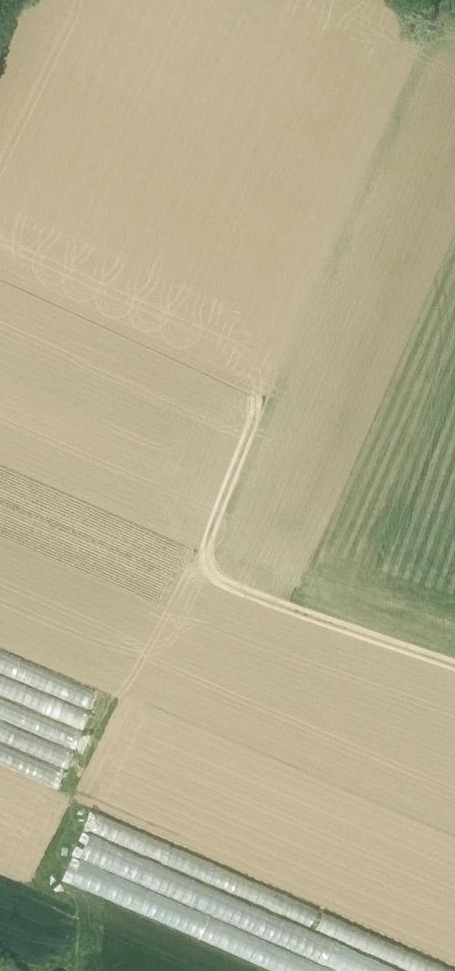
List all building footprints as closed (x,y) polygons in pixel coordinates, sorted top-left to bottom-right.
[(81,818),(63,865),(132,892),(136,881),(144,884),(140,894),(158,901),(161,891),(173,896),(178,884),(92,851),(96,839),(110,844),(110,842),(127,849),(130,843),(143,848),(145,843),(81,818)] [(6,970),(18,970),(19,968),(0,958),(0,968),(6,970)]
